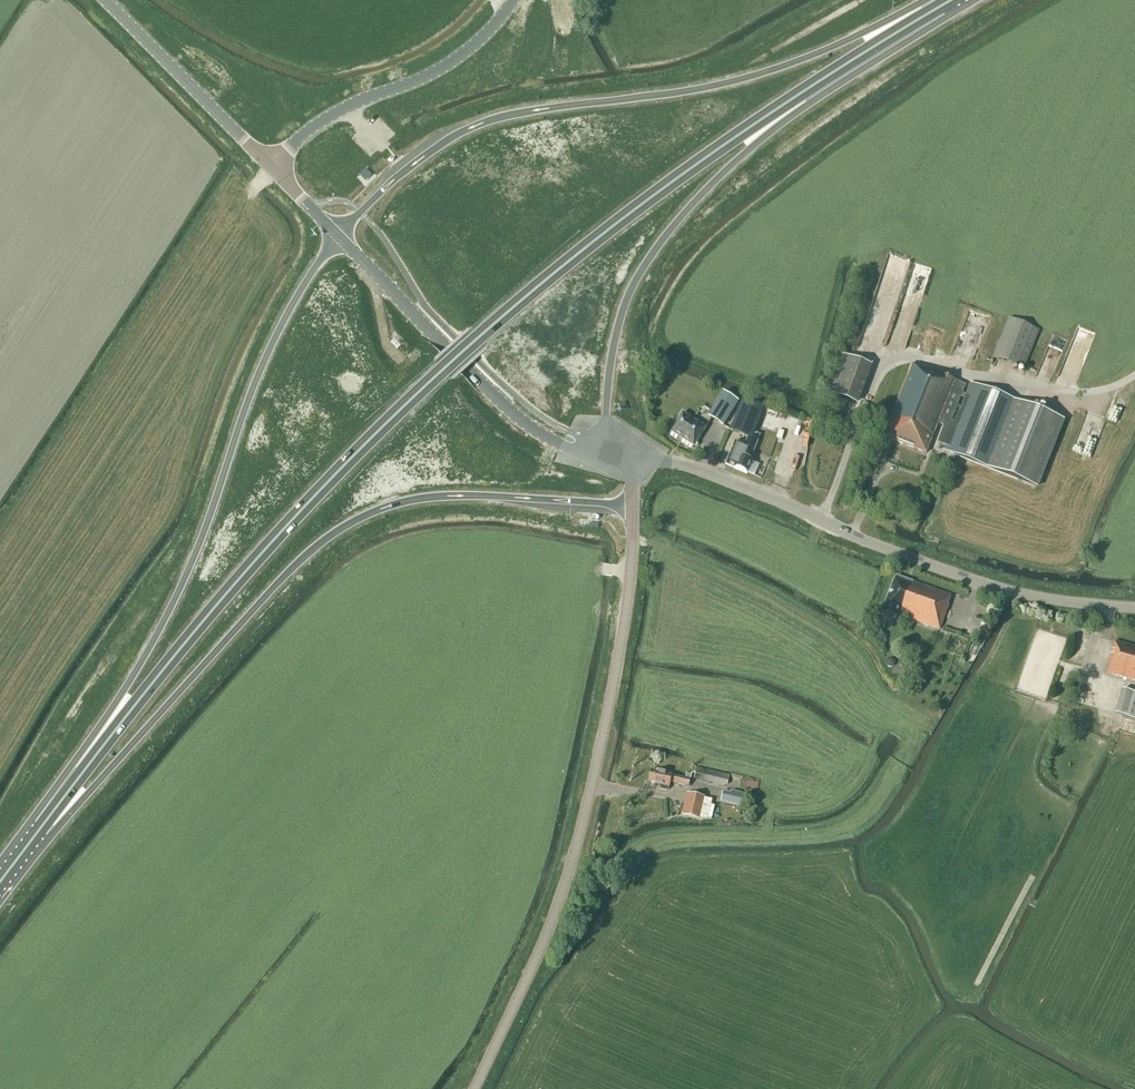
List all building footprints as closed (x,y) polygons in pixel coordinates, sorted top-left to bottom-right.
[(1023,369),(1039,330),(1009,318),(994,357),(1023,369)] [(856,404),(869,365),(843,356),(829,395),(856,404)] [(622,360),(618,362),(626,378),(630,375),(622,360)] [(944,451),(1034,485),(1060,417),(971,383),(966,395),(963,393),(966,385),(955,380),(912,364),(884,437),(927,453),(939,424),(945,426),(938,443),(946,446),(944,451)] [(723,426),(738,402),(723,392),(708,416),(723,426)] [(751,460),(761,435),(754,433),(764,408),(743,400),(730,431),(745,437),(745,436),(749,438),(745,446),(735,442),(726,465),(736,469),(748,474),(753,461),(751,460)] [(693,447),(706,428),(682,413),(670,432),(693,447)] [(908,617),(908,618),(940,629),(948,606),(947,605),(950,595),(912,582),(912,583),(894,577),(883,608),(908,617)] [(1115,642),(1106,673),(1134,681),(1134,647),(1115,642)] [(891,667),(894,666),(894,663),(893,660),(890,659),(887,661),(886,664),(888,667),(891,667)] [(1122,690),(1115,714),(1134,719),(1134,693),(1122,690)] [(730,775),(697,768),(695,780),(727,786),(730,775)] [(661,784),(660,788),(661,790),(666,791),(668,790),(669,786),(670,781),(689,785),(691,778),(690,778),(691,773),(687,772),(685,777),(652,769),(649,781),(661,784)] [(731,794),(724,792),(721,802),(744,807),(746,794),(731,792),(731,794)] [(686,793),(681,815),(699,819),(704,797),(686,793)]
